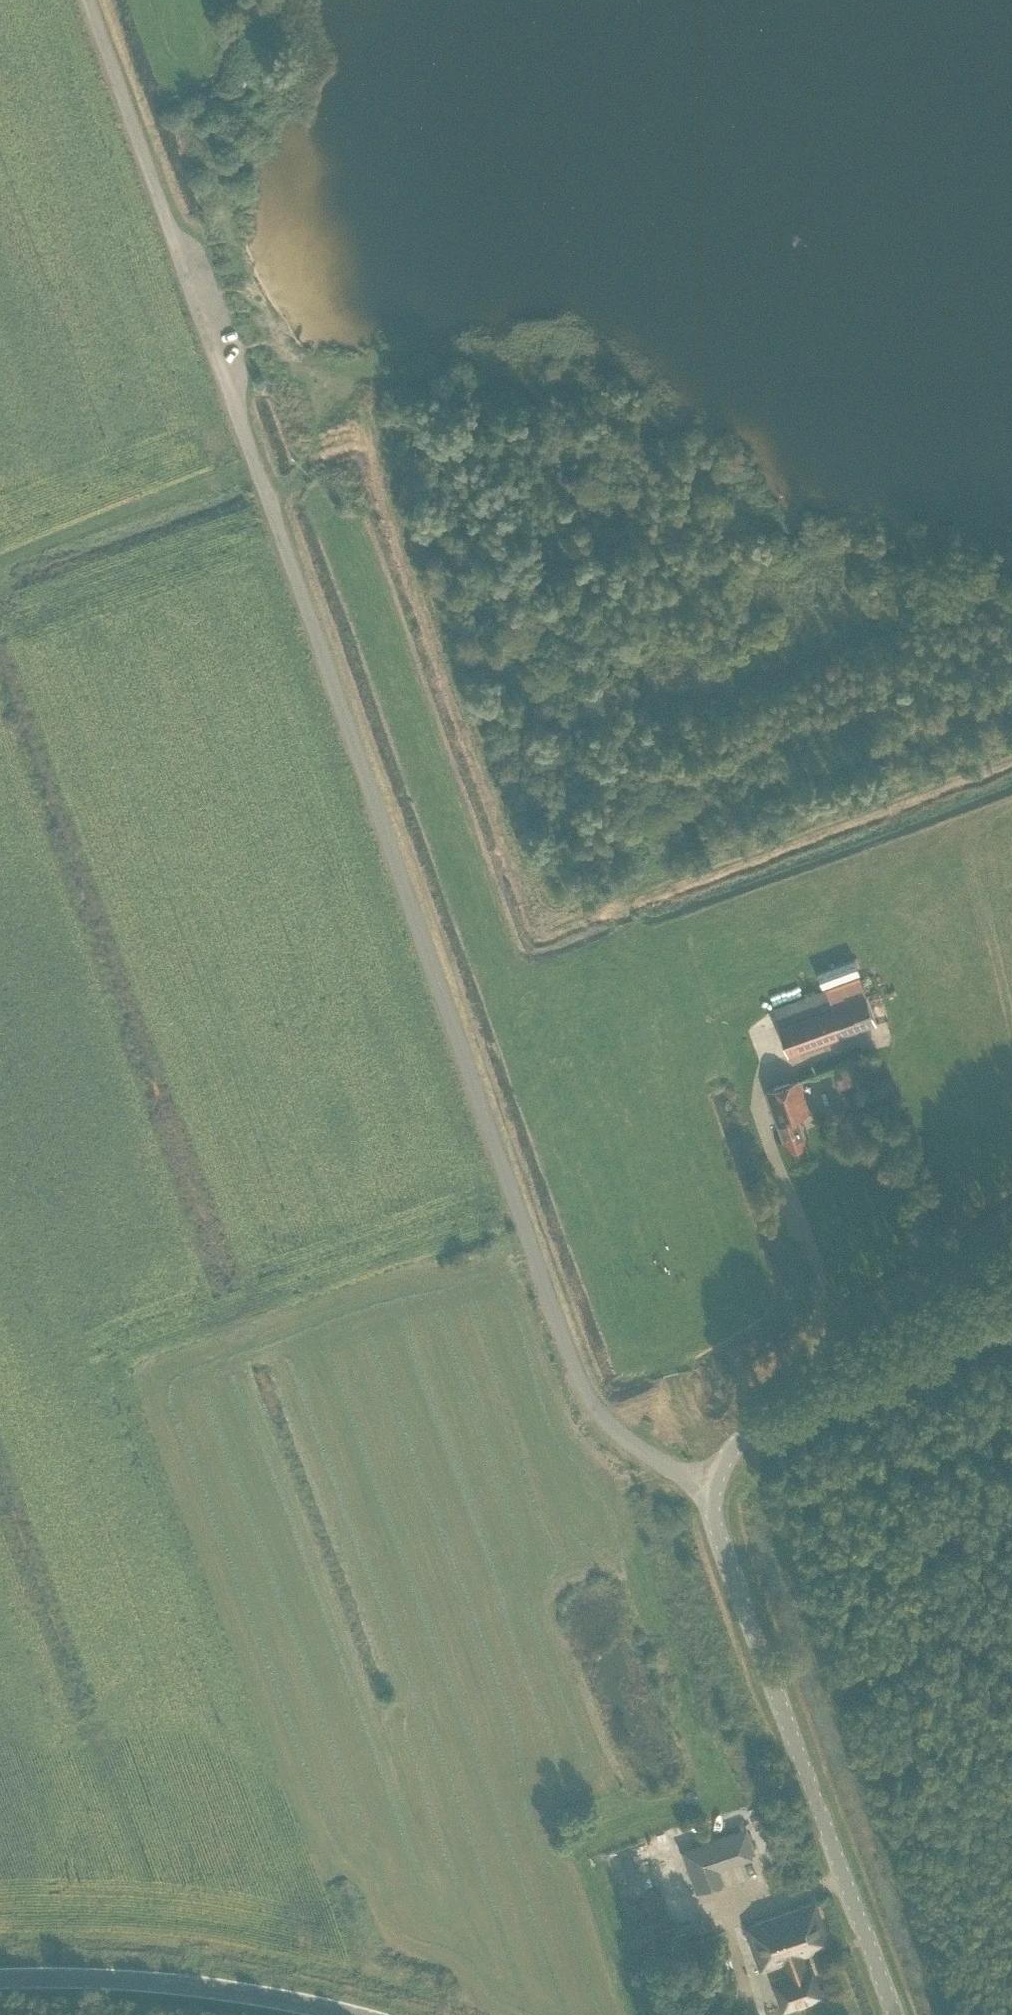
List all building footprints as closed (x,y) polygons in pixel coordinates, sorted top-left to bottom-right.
[(773,1006),(780,1026),(779,1026),(789,1053),(845,1033),(844,1032),(877,1021),(861,977),(773,1006)] [(767,1090),(788,1149),(808,1142),(798,1114),(809,1110),(798,1079),(767,1090)] [(682,1849),(697,1891),(724,1881),(720,1867),(753,1855),(752,1852),(755,1850),(747,1826),(682,1849)] [(792,1972),(773,1979),(784,2008),(822,1994),(812,1965),(808,1967),(804,1956),(831,1946),(815,1902),(747,1926),(762,1968),(787,1959),(792,1972)] [(707,1944),(705,1937),(696,1940),(699,1947),(707,1944)]
